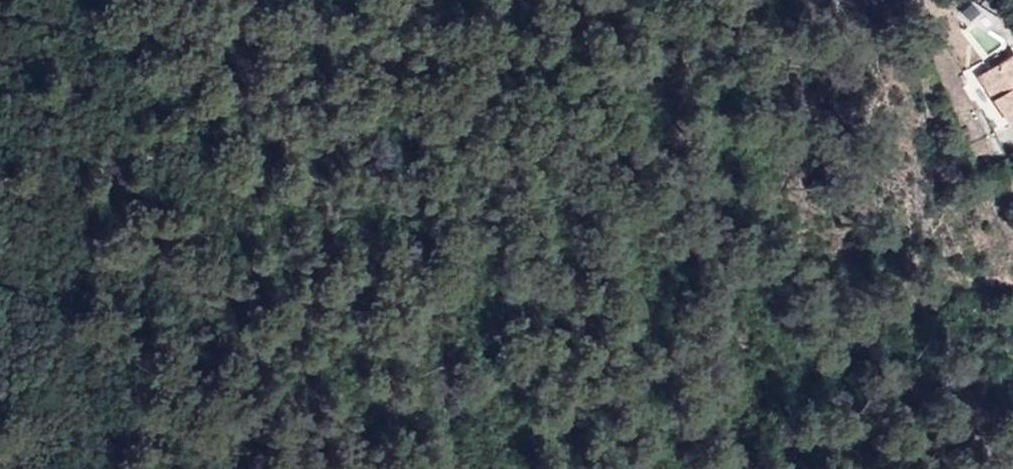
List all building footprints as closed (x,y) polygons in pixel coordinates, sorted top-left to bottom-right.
[(974,80),(1007,132),(1012,128),(1012,62),(1010,57),(974,80)]
